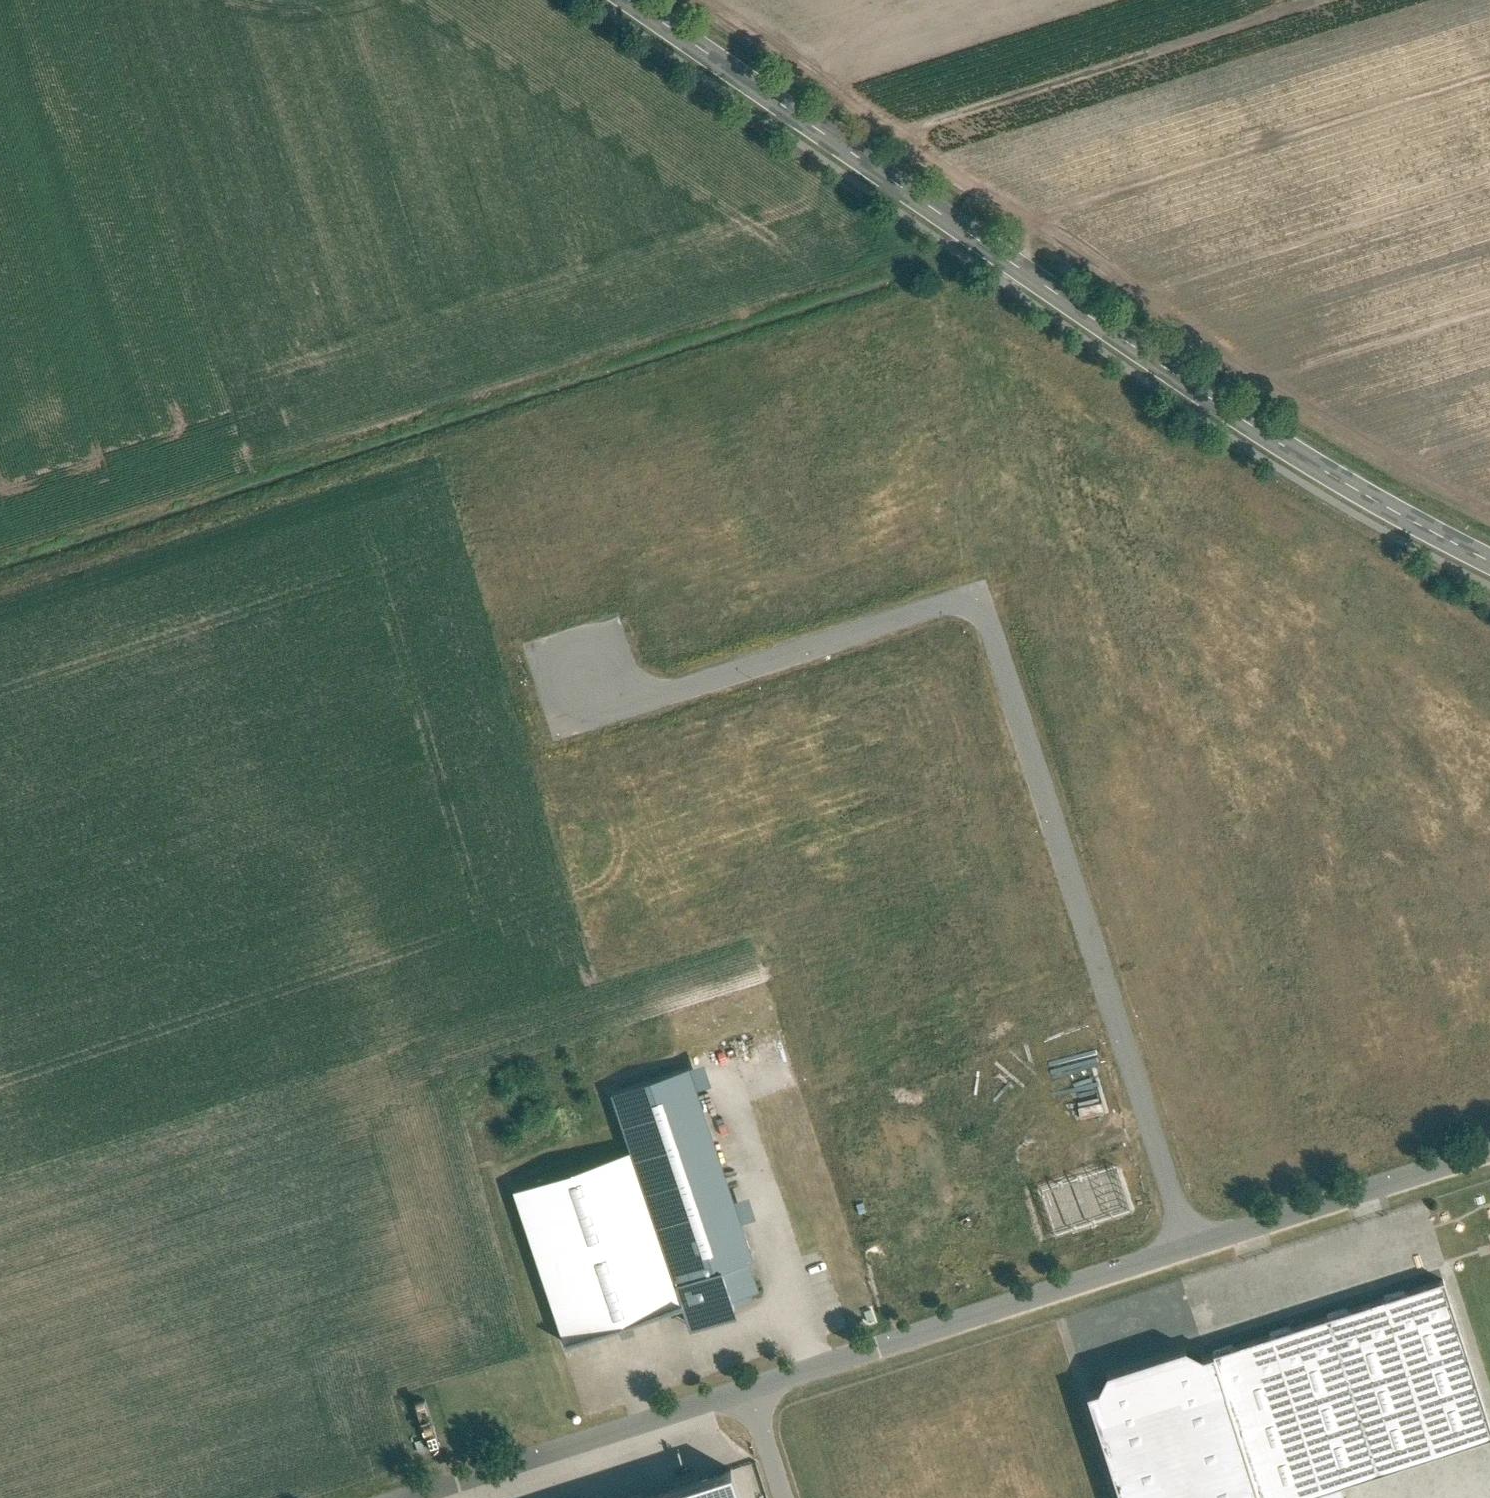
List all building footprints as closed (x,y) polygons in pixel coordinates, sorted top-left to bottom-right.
[(689,1065),(615,1091),(633,1145),(685,1297),(693,1321),(754,1300),(751,1291),(760,1288),(749,1257),(754,1255),(689,1065)] [(685,1297),(633,1145),(514,1185),(566,1338),(685,1297)] [(1486,1431),(1436,1277),(1344,1306),(1394,1460),(1486,1431)] [(1344,1306),(1217,1346),(1266,1497),(1274,1497),(1327,1482),(1394,1460),(1344,1306)] [(1217,1346),(1204,1352),(1186,1337),(1096,1365),(1085,1385),(1073,1389),(1109,1497),(1266,1497),(1217,1346)] [(620,1497),(734,1497),(723,1466),(620,1497)] [(1327,1482),(1274,1497),(1333,1497),(1327,1482)]
